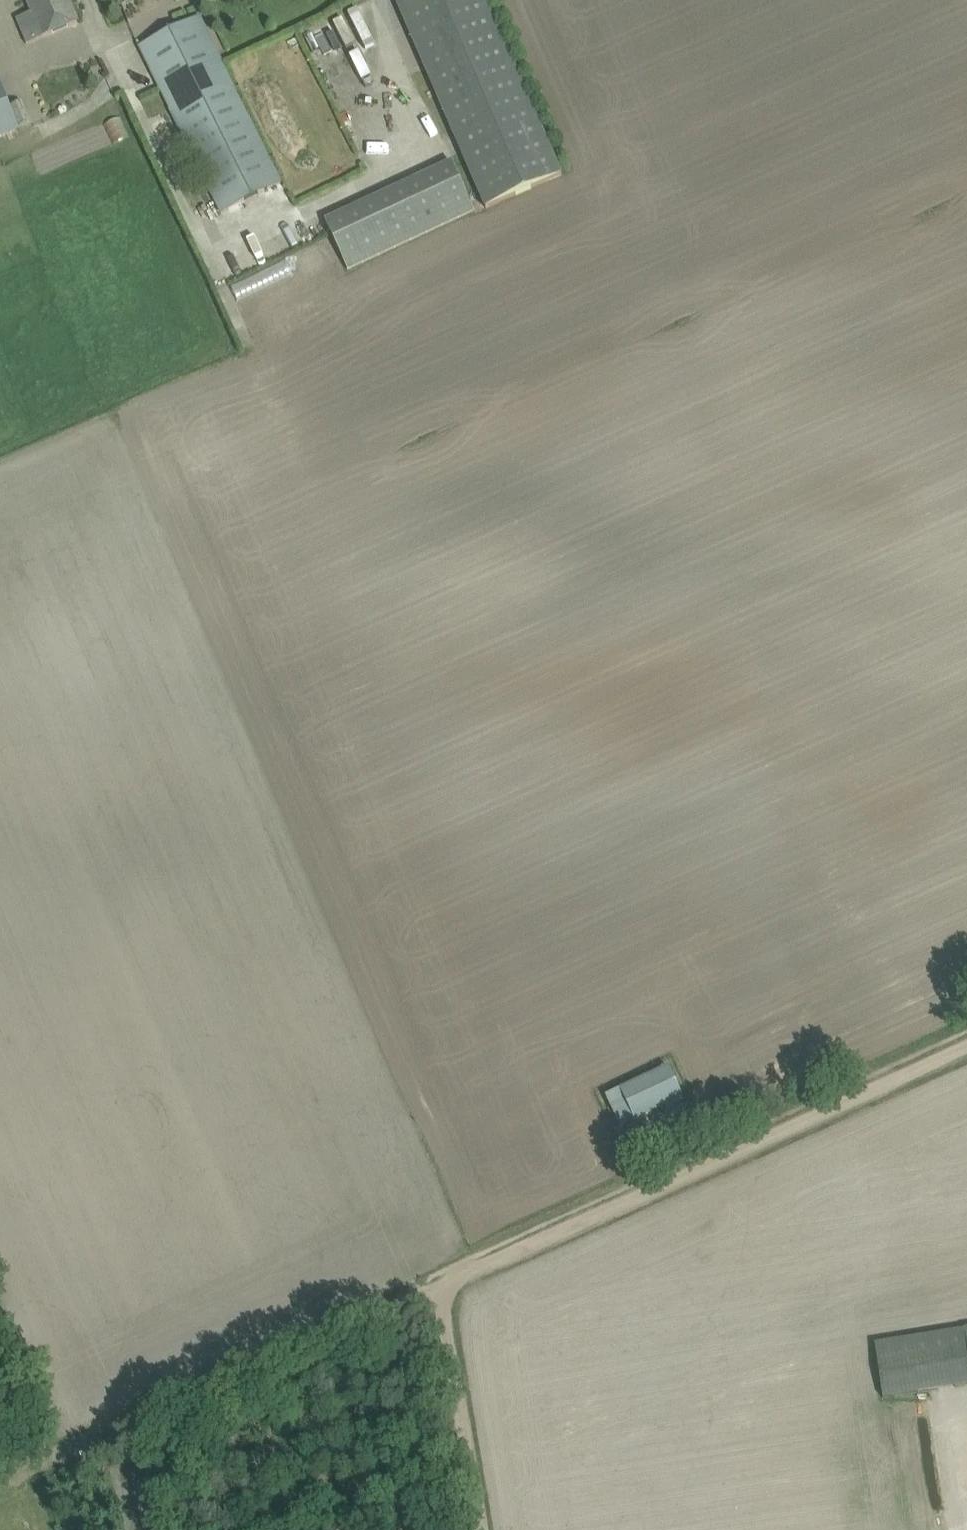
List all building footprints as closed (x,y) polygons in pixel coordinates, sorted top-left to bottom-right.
[(44,38),(79,23),(69,0),(29,0),(44,38)] [(251,11),(260,0),(237,0),(251,11)] [(486,208),(562,175),(487,0),(396,0),(486,208)] [(139,46),(166,100),(222,212),(282,182),(200,16),(139,46)] [(18,128),(18,127),(10,106),(0,82),(0,136),(18,128)] [(22,101),(10,106),(18,127),(30,122),(22,101)] [(326,221),(349,269),(475,210),(452,162),(326,221)] [(607,1096),(622,1128),(684,1099),(669,1067),(607,1096)] [(876,1344),(885,1398),(947,1388),(966,1385),(966,1330),(939,1334),(876,1344)]
